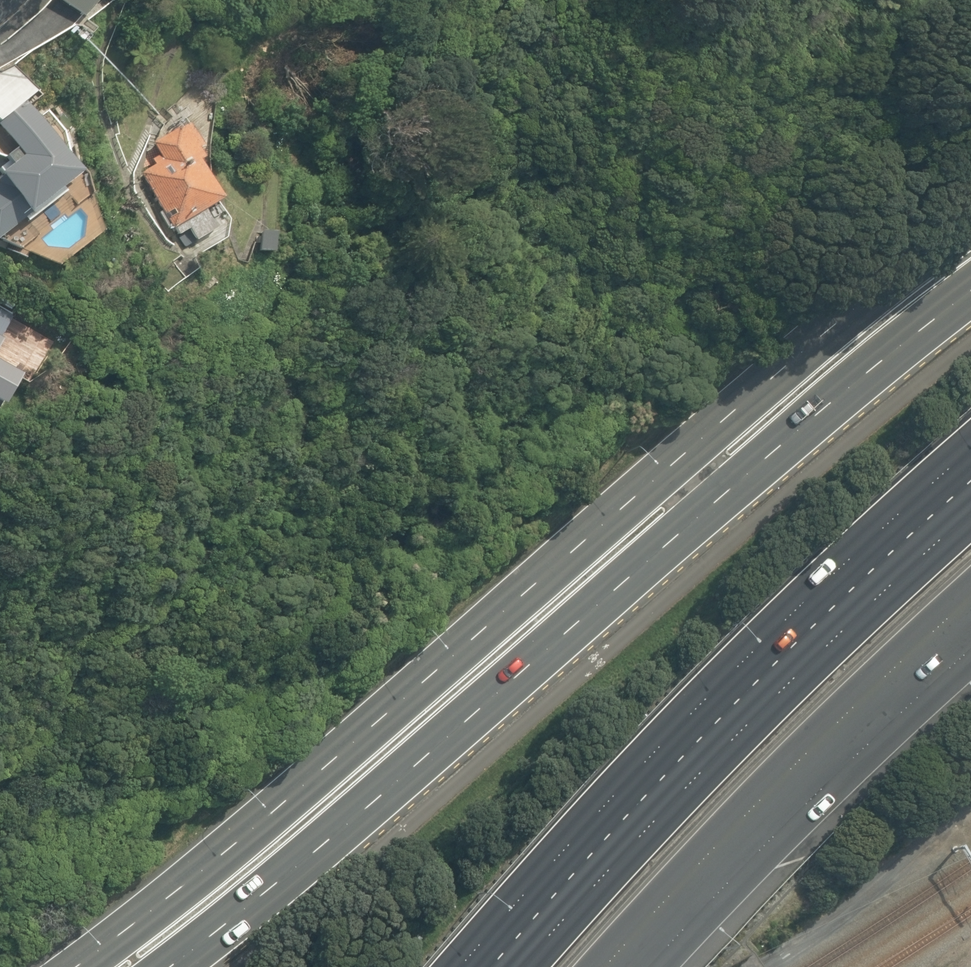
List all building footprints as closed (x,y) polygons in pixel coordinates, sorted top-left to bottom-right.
[(83,21),(100,0),(57,0),(83,21)] [(80,175),(52,140),(61,133),(45,113),(37,119),(24,103),(36,93),(13,64),(0,71),(0,131),(15,150),(4,158),(10,165),(0,173),(0,238),(80,175)] [(189,230),(195,241),(215,230),(204,212),(221,202),(198,162),(203,159),(197,150),(202,147),(189,124),(178,130),(176,127),(151,142),(159,155),(151,159),(154,165),(140,173),(172,230),(175,228),(179,235),(189,230)] [(258,251),(274,253),(276,234),(260,232),(258,251)] [(3,406),(21,375),(0,362),(0,404),(3,406)]
